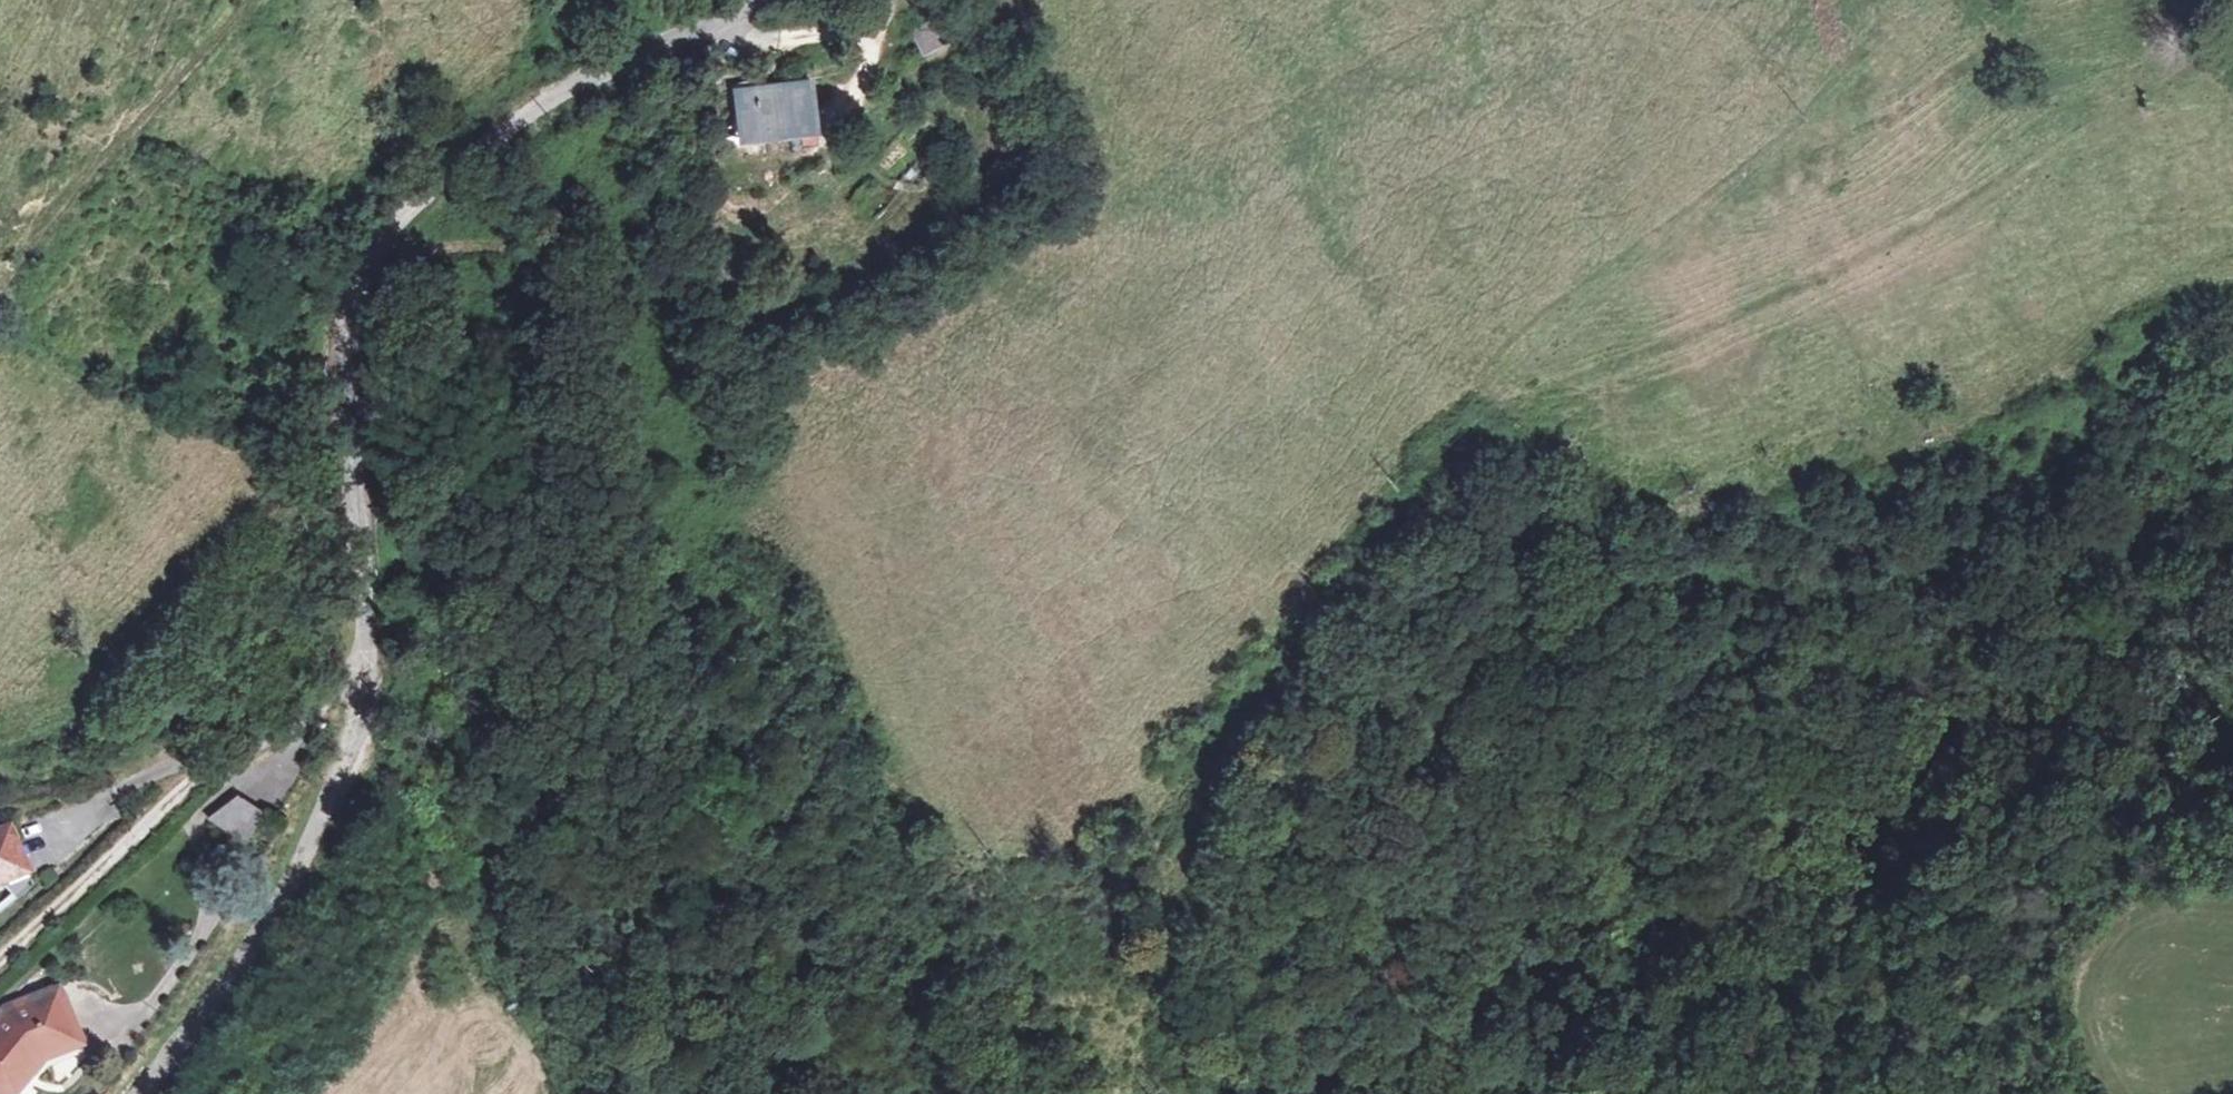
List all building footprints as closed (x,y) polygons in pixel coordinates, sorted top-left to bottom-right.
[(940,16),(909,32),(919,53),(950,36),(940,16)] [(807,79),(734,93),(742,141),(815,128),(807,79)] [(215,816),(241,834),(265,808),(245,795),(215,816)] [(269,810),(265,808),(241,834),(250,841),(269,810)] [(0,834),(0,852),(9,848),(2,833),(0,834)] [(23,880),(9,848),(0,852),(0,890),(23,880)] [(59,987),(6,1007),(0,1013),(0,1093),(12,1093),(15,1093),(43,1061),(81,1048),(59,987)]
